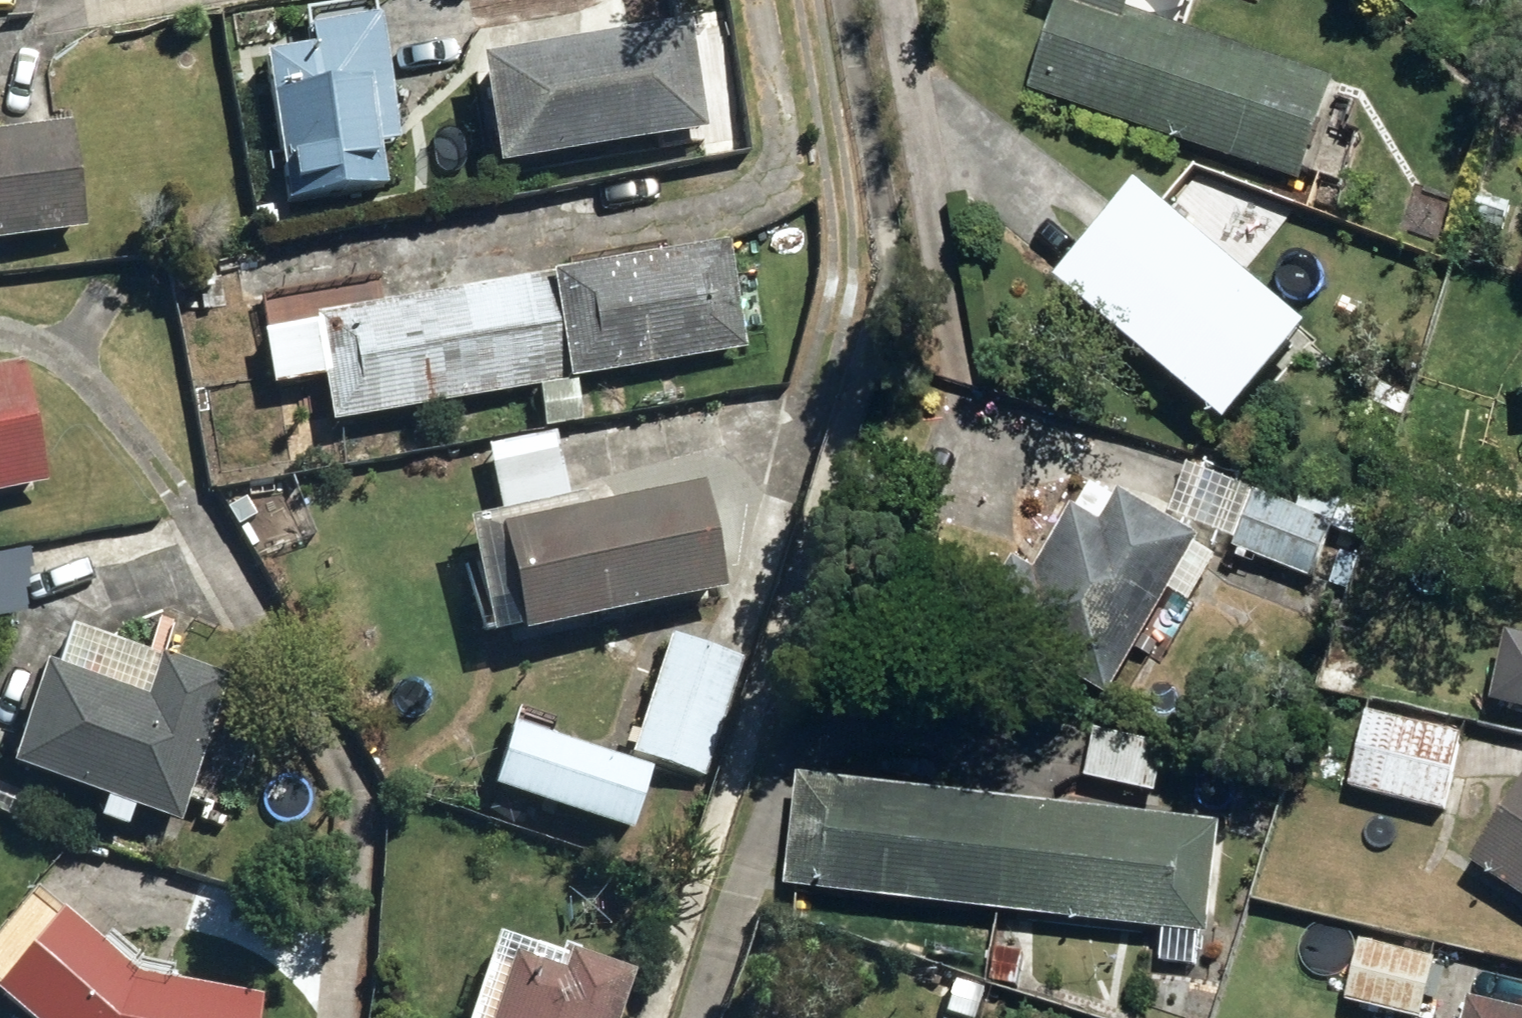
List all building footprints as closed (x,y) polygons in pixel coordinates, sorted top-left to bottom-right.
[(1299,177),(1333,76),(1127,7),(1130,0),(1058,0),(1028,87),(1299,177)] [(258,54),(284,200),(382,182),(374,139),(394,135),(373,14),(298,27),(301,48),(258,54)] [(474,58),(492,162),(701,129),(684,23),(474,58)] [(80,223),(63,122),(0,133),(0,236),(80,223)] [(1174,196),(1191,209),(1212,183),(1195,170),(1174,196)] [(1063,278),(1232,419),(1311,326),(1142,184),(1063,278)] [(1473,220),(1502,228),(1510,202),(1480,194),(1473,220)] [(545,274),(565,378),(741,347),(723,243),(545,274)] [(330,420),(565,378),(545,274),(312,316),(330,420)] [(39,483),(14,361),(0,364),(0,491),(39,483)] [(534,388),(540,426),(577,419),(569,381),(534,388)] [(488,451),(500,511),(563,498),(551,438),(488,451)] [(694,482),(492,528),(515,633),(717,588),(694,482)] [(983,617),(1112,691),(1201,535),(1121,489),(1103,520),(1077,506),(1040,571),(1017,557),(983,617)] [(1237,548),(1311,579),(1333,521),(1259,492),(1237,548)] [(2,761),(172,820),(222,677),(152,653),(149,661),(58,629),(45,664),(37,662),(2,761)] [(626,755),(699,778),(739,658),(666,634),(626,755)] [(1511,634),(1496,702),(1521,708),(1521,636),(1511,634)] [(1349,786),(1446,809),(1464,735),(1367,711),(1349,786)] [(488,789),(626,832),(645,770),(507,728),(488,789)] [(1084,777),(1159,791),(1167,758),(1091,743),(1084,777)] [(998,909),(1010,800),(799,777),(787,886),(998,909)] [(1521,890),(1521,788),(1475,858),(1521,890)] [(1010,800),(998,909),(1209,933),(1221,823),(1010,800)] [(256,997),(129,976),(52,912),(0,976),(0,1006),(15,1017),(252,1017),(256,997)] [(1415,1017),(1423,1017),(1437,958),(1360,940),(1345,1001),(1415,1017)] [(993,979),(1020,982),(1024,955),(997,952),(993,979)] [(627,975),(563,955),(557,976),(504,958),(484,1017),(613,1017),(627,975)] [(958,1017),(969,1017),(979,987),(950,979),(941,1013),(958,1017)] [(1473,1000),(1468,1017),(1521,1017),(1521,1012),(1473,1000)]
